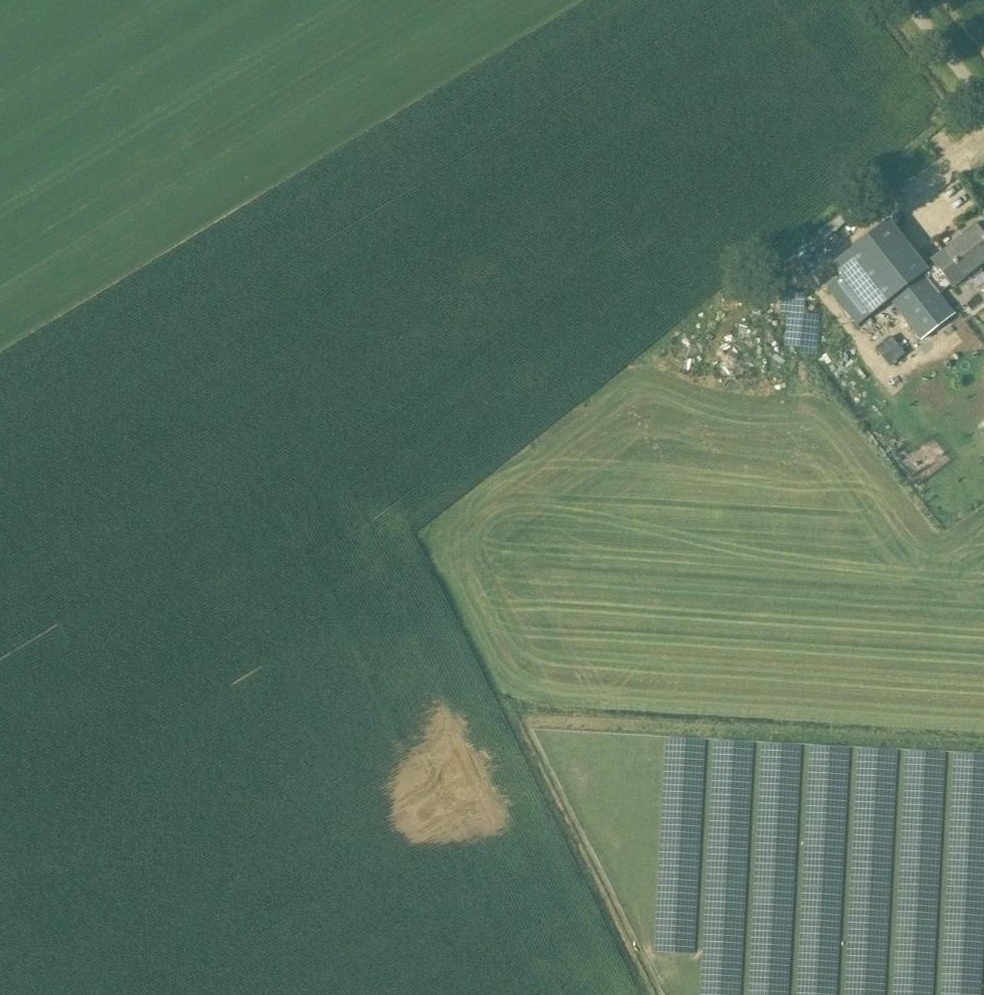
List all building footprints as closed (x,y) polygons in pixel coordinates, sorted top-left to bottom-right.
[(828,285),(819,274),(778,306),(899,460),(939,428),(859,324),(873,314),(890,301),(961,392),(983,374),(983,350),(940,294),(951,285),(952,287),(974,271),(954,245),(932,262),(934,263),(927,269),(889,220),(834,263),(843,275),(828,285)] [(954,245),(974,271),(983,263),(983,239),(976,228),(954,245)]
